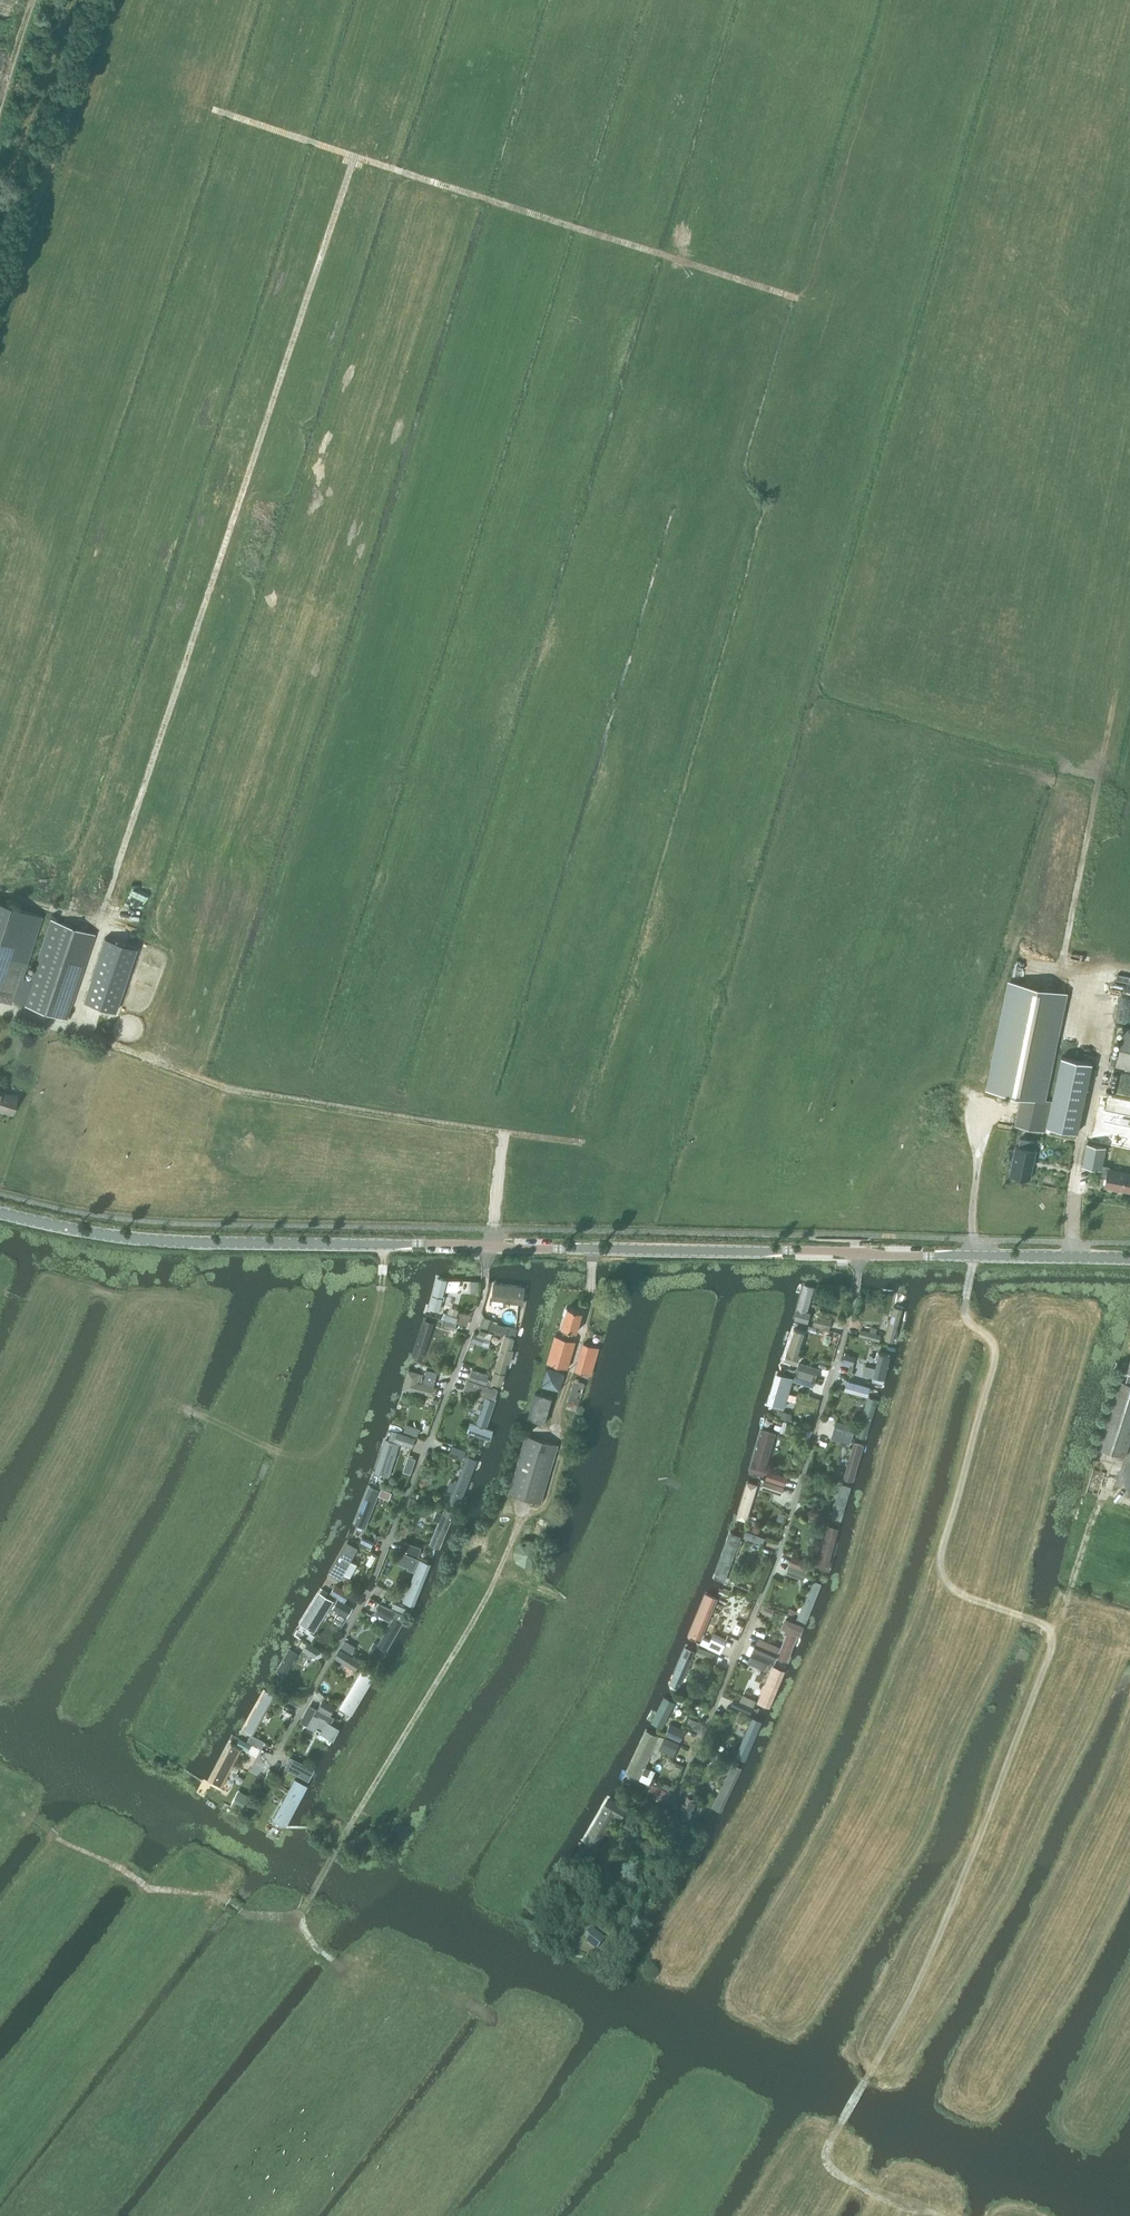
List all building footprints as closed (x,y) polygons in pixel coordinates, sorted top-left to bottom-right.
[(11,1003),(12,1000),(66,1019),(95,934),(52,919),(31,981),(22,978),(43,916),(0,902),(0,999),(11,1003)] [(114,1011),(135,947),(105,937),(104,937),(82,1000),(114,1011)] [(988,1089),(1021,1096),(1015,1126),(1045,1132),(1051,1101),(1042,1100),(1064,993),(1010,982),(988,1089)] [(1109,1065),(1129,1069),(1129,1028),(1124,1027),(1118,1055),(1111,1054),(1109,1065)] [(1047,1126),(1078,1133),(1092,1063),(1061,1057),(1047,1126)] [(17,1097),(0,1091),(0,1109),(11,1113),(17,1097)] [(1107,1141),(1129,1146),(1129,1100),(1117,1097),(1107,1141)] [(1018,1146),(1016,1146),(1010,1174),(1030,1179),(1036,1150),(1034,1150),(1035,1141),(1020,1138),(1018,1146)] [(1107,1177),(1105,1186),(1129,1191),(1129,1173),(1109,1168),(1109,1166),(1102,1164),(1105,1147),(1087,1143),(1083,1165),(1101,1169),(1100,1176),(1107,1177)] [(439,1279),(431,1310),(441,1312),(448,1281),(439,1279)] [(494,1304),(521,1307),(523,1287),(496,1285),(494,1304)] [(806,1285),(798,1318),(810,1321),(818,1288),(806,1285)] [(909,1299),(898,1296),(887,1344),(898,1347),(909,1299)] [(577,1332),(583,1312),(569,1307),(562,1327),(565,1328),(562,1337),(556,1335),(548,1361),(567,1367),(575,1340),(571,1339),(574,1331),(577,1332)] [(446,1312),(444,1318),(457,1322),(459,1316),(446,1312)] [(494,1319),(483,1316),(478,1328),(490,1332),(494,1319)] [(814,1326),(828,1329),(831,1320),(816,1316),(814,1326)] [(455,1329),(457,1322),(444,1318),(442,1325),(455,1329)] [(416,1356),(426,1359),(436,1325),(427,1322),(416,1356)] [(858,1335),(878,1340),(879,1340),(881,1333),(876,1332),(877,1328),(875,1327),(871,1327),(870,1330),(860,1328),(858,1335)] [(795,1330),(787,1358),(799,1362),(807,1333),(795,1330)] [(517,1342),(507,1339),(494,1383),(505,1386),(517,1342)] [(591,1374),(599,1348),(584,1343),(576,1369),(591,1374)] [(892,1356),(880,1353),(873,1383),(886,1385),(892,1356)] [(851,1364),(853,1356),(846,1354),(843,1361),(851,1364)] [(799,1361),(796,1370),(816,1377),(819,1367),(799,1361)] [(1127,1372),(1128,1372),(1125,1382),(1118,1380),(1097,1447),(1125,1456),(1129,1439),(1129,1362),(1127,1372)] [(863,1373),(873,1375),(875,1367),(865,1365),(863,1373)] [(410,1368),(402,1396),(413,1399),(420,1371),(410,1368)] [(469,1379),(486,1385),(489,1373),(473,1368),(469,1379)] [(427,1369),(423,1383),(434,1386),(438,1371),(427,1369)] [(816,1377),(796,1370),(793,1380),(813,1386),(816,1377)] [(779,1374),(771,1406),(785,1410),(793,1380),(779,1374)] [(566,1401),(578,1404),(584,1382),(572,1379),(566,1401)] [(867,1386),(846,1379),(843,1388),(864,1395),(867,1386)] [(495,1399),(499,1390),(467,1380),(464,1389),(495,1399)] [(534,1393),(527,1419),(544,1424),(551,1398),(534,1393)] [(859,1437),(869,1439),(879,1399),(869,1397),(859,1437)] [(480,1423),(489,1426),(498,1402),(488,1398),(480,1423)] [(471,1424),(469,1432),(490,1439),(492,1430),(471,1424)] [(835,1425),(834,1430),(853,1436),(854,1430),(835,1425)] [(765,1427),(750,1474),(762,1478),(777,1431),(765,1427)] [(832,1436),(851,1441),(853,1436),(834,1430),(832,1436)] [(394,1440),(412,1446),(415,1437),(397,1431),(394,1440)] [(541,1502),(558,1444),(526,1435),(510,1493),(541,1502)] [(375,1476),(389,1480),(401,1445),(387,1440),(375,1476)] [(846,1479),(856,1482),(866,1446),(856,1443),(846,1479)] [(450,1454),(464,1459),(467,1450),(453,1445),(450,1454)] [(468,1457),(455,1496),(465,1499),(478,1460),(468,1457)] [(405,1466),(412,1468),(415,1460),(408,1458),(405,1466)] [(769,1472),(767,1479),(785,1485),(788,1478),(769,1472)] [(448,1489),(453,1491),(456,1482),(451,1480),(448,1489)] [(785,1486),(766,1481),(764,1480),(762,1488),(782,1495),(785,1486)] [(749,1483),(738,1522),(749,1525),(760,1486),(749,1483)] [(834,1515),(845,1518),(853,1487),(843,1485),(834,1515)] [(359,1521),(367,1524),(379,1490),(372,1487),(359,1521)] [(392,1492),(382,1488),(379,1495),(389,1499),(392,1492)] [(806,1508),(803,1516),(822,1522),(824,1514),(806,1508)] [(446,1510),(432,1549),(442,1553),(455,1513),(446,1510)] [(434,1519),(439,1521),(443,1512),(438,1510),(434,1519)] [(402,1524),(399,1533),(406,1536),(409,1527),(402,1524)] [(840,1530),(830,1528),(818,1569),(827,1572),(840,1530)] [(764,1539),(746,1532),(744,1537),(762,1544),(764,1539)] [(733,1535),(715,1579),(724,1583),(742,1538),(733,1535)] [(359,1542),(372,1548),(375,1542),(362,1536),(359,1542)] [(538,1550),(538,1547),(538,1544),(537,1541),(535,1539),(532,1537),(529,1536),(526,1536),(523,1537),(521,1538),(519,1540),(517,1543),(517,1546),(517,1549),(518,1552),(520,1554),(523,1556),(525,1557),(528,1557),(531,1557),(534,1555),(536,1553),(538,1550)] [(401,1550),(418,1555),(421,1547),(404,1541),(401,1550)] [(350,1544),(333,1576),(342,1581),(359,1549),(350,1544)] [(807,1570),(810,1562),(793,1556),(790,1564),(807,1570)] [(421,1561),(405,1601),(416,1606),(433,1566),(421,1561)] [(787,1573),(804,1579),(807,1570),(790,1564),(787,1573)] [(814,1581),(799,1620),(809,1624),(824,1584),(814,1581)] [(330,1592),(345,1601),(350,1592),(335,1583),(330,1592)] [(321,1594),(304,1626),(316,1632),(333,1601),(321,1594)] [(332,1607),(347,1615),(352,1607),(337,1598),(332,1607)] [(707,1600),(692,1635),(702,1639),(717,1604),(707,1600)] [(390,1621),(393,1616),(403,1622),(406,1616),(404,1614),(405,1613),(380,1602),(374,1612),(390,1621)] [(765,1605),(762,1612),(772,1616),(775,1608),(765,1605)] [(404,1626),(395,1621),(379,1649),(389,1654),(404,1626)] [(804,1626),(793,1622),(780,1659),(791,1663),(804,1626)] [(711,1642),(708,1648),(720,1654),(723,1647),(711,1642)] [(757,1642),(753,1652),(775,1661),(779,1652),(757,1642)] [(303,1650),(315,1657),(320,1650),(307,1643),(303,1650)] [(698,1646),(696,1654),(713,1660),(716,1653),(698,1646)] [(338,1647),(333,1656),(354,1669),(359,1660),(338,1647)] [(685,1648),(670,1687),(677,1690),(693,1651),(685,1648)] [(284,1680),(300,1654),(292,1649),(276,1675),(284,1680)] [(747,1664),(769,1673),(775,1661),(753,1652),(747,1664)] [(775,1666),(760,1704),(773,1709),(789,1672),(775,1666)] [(341,1708),(353,1715),(377,1675),(365,1668),(341,1708)] [(275,1698),(286,1703),(289,1696),(279,1691),(275,1698)] [(245,1727),(254,1732),(274,1699),(266,1694),(245,1727)] [(743,1694),(740,1700),(754,1707),(757,1700),(743,1694)] [(669,1697),(654,1724),(663,1729),(678,1703),(669,1697)] [(732,1705),(751,1713),(754,1707),(734,1698),(732,1705)] [(323,1699),(319,1707),(331,1714),(335,1706),(323,1699)] [(318,1713),(310,1726),(336,1742),(344,1729),(318,1713)] [(755,1718),(738,1759),(747,1763),(764,1722),(755,1718)] [(670,1723),(665,1734),(680,1741),(685,1729),(670,1723)] [(648,1731),(626,1778),(638,1784),(660,1737),(648,1731)] [(660,1750),(674,1757),(680,1744),(666,1737),(660,1750)] [(231,1743),(211,1783),(224,1789),(244,1750),(231,1743)] [(709,1754),(719,1759),(720,1758),(725,1760),(727,1756),(712,1748),(709,1754)] [(744,1768),(733,1764),(715,1805),(725,1810),(744,1768)] [(311,1785),(300,1779),(277,1823),(288,1829),(311,1785)] [(652,1784),(646,1795),(660,1803),(667,1792),(652,1784)] [(236,1805),(246,1811),(251,1802),(241,1797),(236,1805)] [(597,1850),(620,1811),(608,1804),(585,1843),(597,1850)] [(685,1837),(691,1827),(686,1825),(681,1834),(685,1837)]
